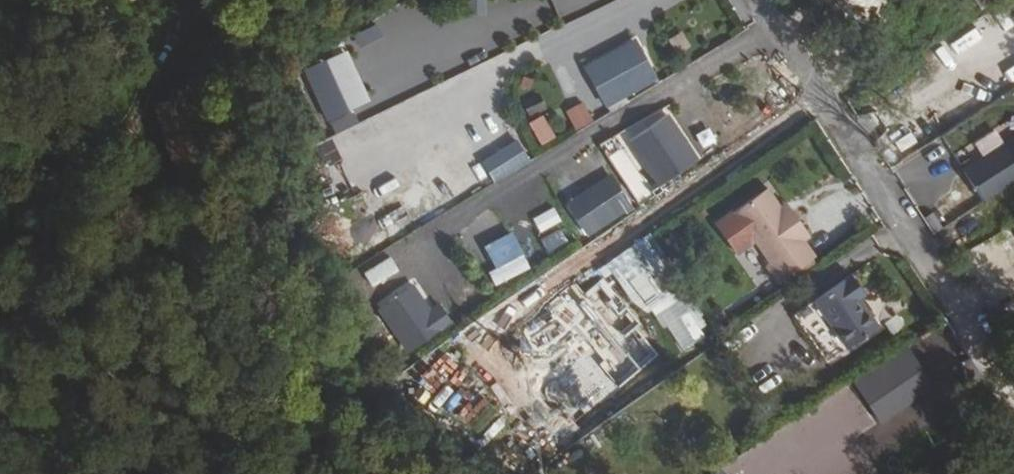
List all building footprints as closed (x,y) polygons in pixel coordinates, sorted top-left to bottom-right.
[(352,33),(359,49),(383,38),(375,22),(352,33)] [(592,67),(611,106),(663,81),(645,42),(592,67)] [(340,119),(345,129),(368,118),(362,107),(381,97),(365,48),(321,72),(340,119)] [(1009,83),(1013,80),(1013,67),(1003,73),(1009,83)] [(575,129),(593,120),(583,100),(565,110),(575,129)] [(528,122),(542,144),(557,134),(542,112),(528,122)] [(671,116),(635,139),(664,184),(700,160),(671,116)] [(481,160),(495,182),(530,160),(516,137),(481,160)] [(967,176),(986,205),(1013,187),(1013,145),(967,176)] [(583,160),(551,180),(569,211),(602,191),(583,160)] [(401,184),(421,173),(416,162),(395,173),(401,184)] [(480,165),(446,183),(453,198),(488,180),(480,165)] [(397,232),(437,209),(420,180),(402,191),(411,206),(389,218),(397,232)] [(788,212),(775,192),(724,225),(740,250),(758,239),(776,267),(772,269),(779,280),(817,256),(810,245),(817,241),(799,215),(793,219),(788,212)] [(554,206),(530,218),(538,233),(561,220),(554,206)] [(794,207),(788,212),(793,219),(799,215),(794,207)] [(548,250),(568,240),(562,227),(541,236),(548,250)] [(494,267),(487,270),(493,284),(530,267),(513,231),(483,244),(494,267)] [(520,238),(527,254),(541,247),(534,232),(520,238)] [(608,260),(677,357),(716,329),(648,232),(608,260)] [(968,268),(991,259),(987,248),(964,257),(968,268)] [(436,269),(401,294),(423,324),(458,298),(436,269)] [(866,292),(852,273),(795,313),(828,361),(879,325),(859,297),(866,292)] [(725,314),(717,302),(709,307),(718,318),(725,314)] [(876,422),(935,389),(911,345),(851,378),(876,422)] [(801,434),(830,417),(823,406),(795,423),(801,434)] [(790,466),(774,440),(746,457),(756,473),(778,473),(790,466)] [(718,464),(703,473),(725,473),(718,464)]
